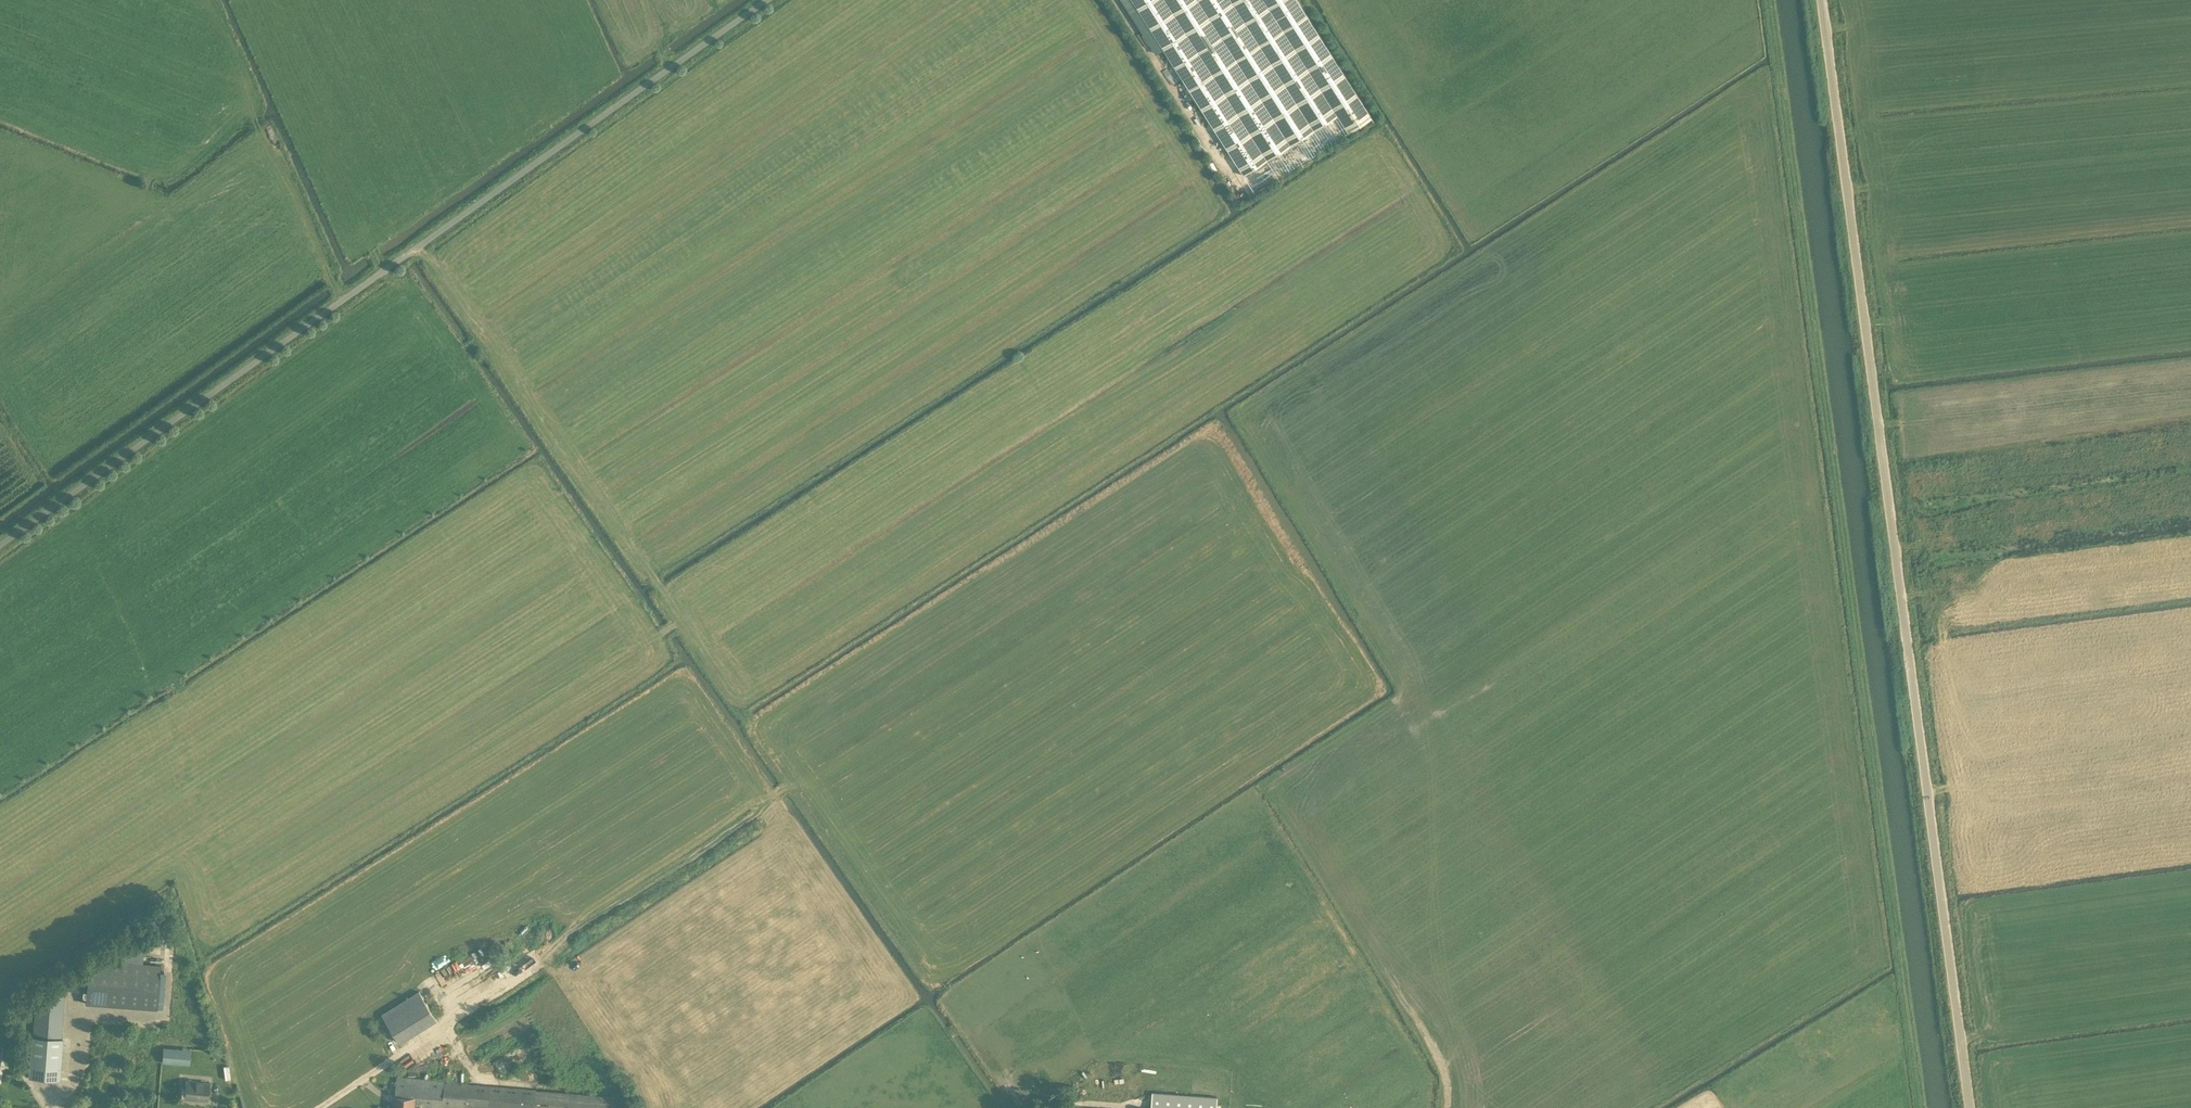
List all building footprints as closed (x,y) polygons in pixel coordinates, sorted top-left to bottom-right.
[(1360,100),(1297,0),(1132,0),(1243,175),(1360,100)] [(1261,189),(1286,174),(1276,158),(1251,173),(1261,189)] [(501,943),(504,950),(514,946),(511,939),(501,943)] [(85,1004),(157,1009),(161,964),(88,959),(85,1004)] [(36,986),(29,1077),(59,1079),(66,988),(36,986)] [(419,991),(388,1010),(382,1014),(400,1043),(437,1020),(419,991)] [(162,1063),(177,1064),(178,1048),(163,1047),(162,1063)] [(400,1058),(404,1070),(418,1065),(415,1053),(400,1058)] [(396,1096),(395,1107),(414,1107),(414,1105),(454,1107),(613,1107),(614,1097),(468,1084),(468,1082),(398,1076),(396,1096)] [(186,1080),(185,1097),(208,1099),(209,1082),(186,1080)] [(1062,1091),(1049,1099),(1053,1106),(1066,1098),(1062,1091)] [(1217,1097),(1152,1092),(1151,1107),(1217,1107),(1217,1097)]
